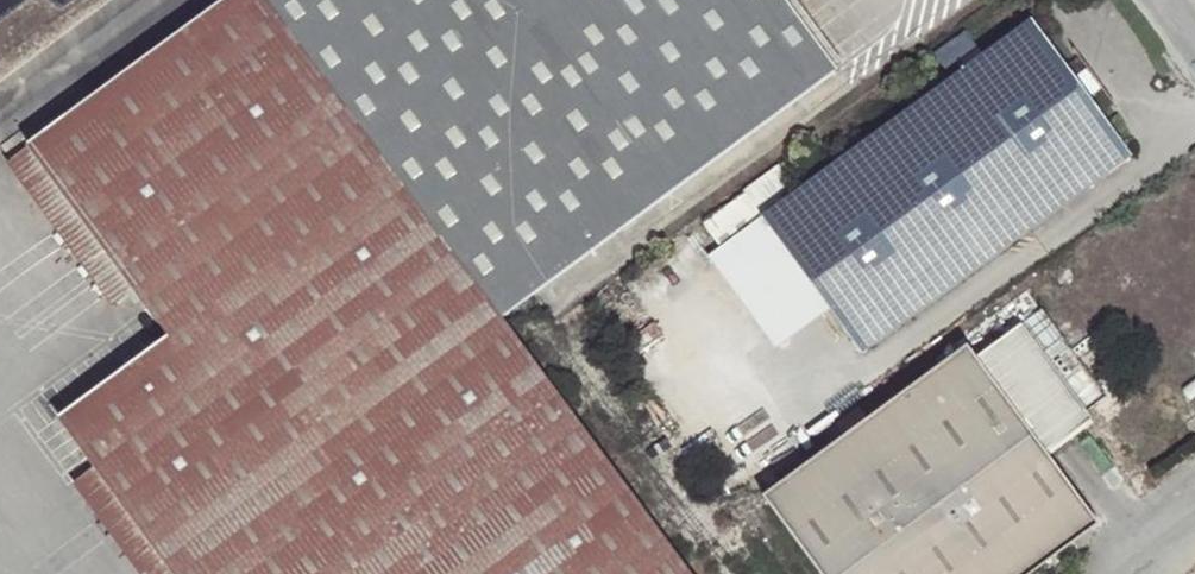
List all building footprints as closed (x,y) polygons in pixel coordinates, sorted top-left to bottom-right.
[(836,73),(783,0),(228,0),(34,144),(138,290),(173,337),(61,416),(99,466),(178,573),(690,573),(502,318),(836,73)] [(836,73),(847,64),(800,0),(783,0),(836,73)] [(761,214),(861,350),(1133,155),(1033,18),(761,214)] [(138,290),(34,144),(11,163),(116,306),(138,290)] [(771,503),(823,573),(1019,573),(1096,517),(1048,452),(1092,420),(1021,324),(978,356),(975,353),(771,503)] [(99,466),(76,483),(144,573),(178,573),(99,466)] [(1052,553),(1041,561),(1047,570),(1058,561),(1052,553)]
